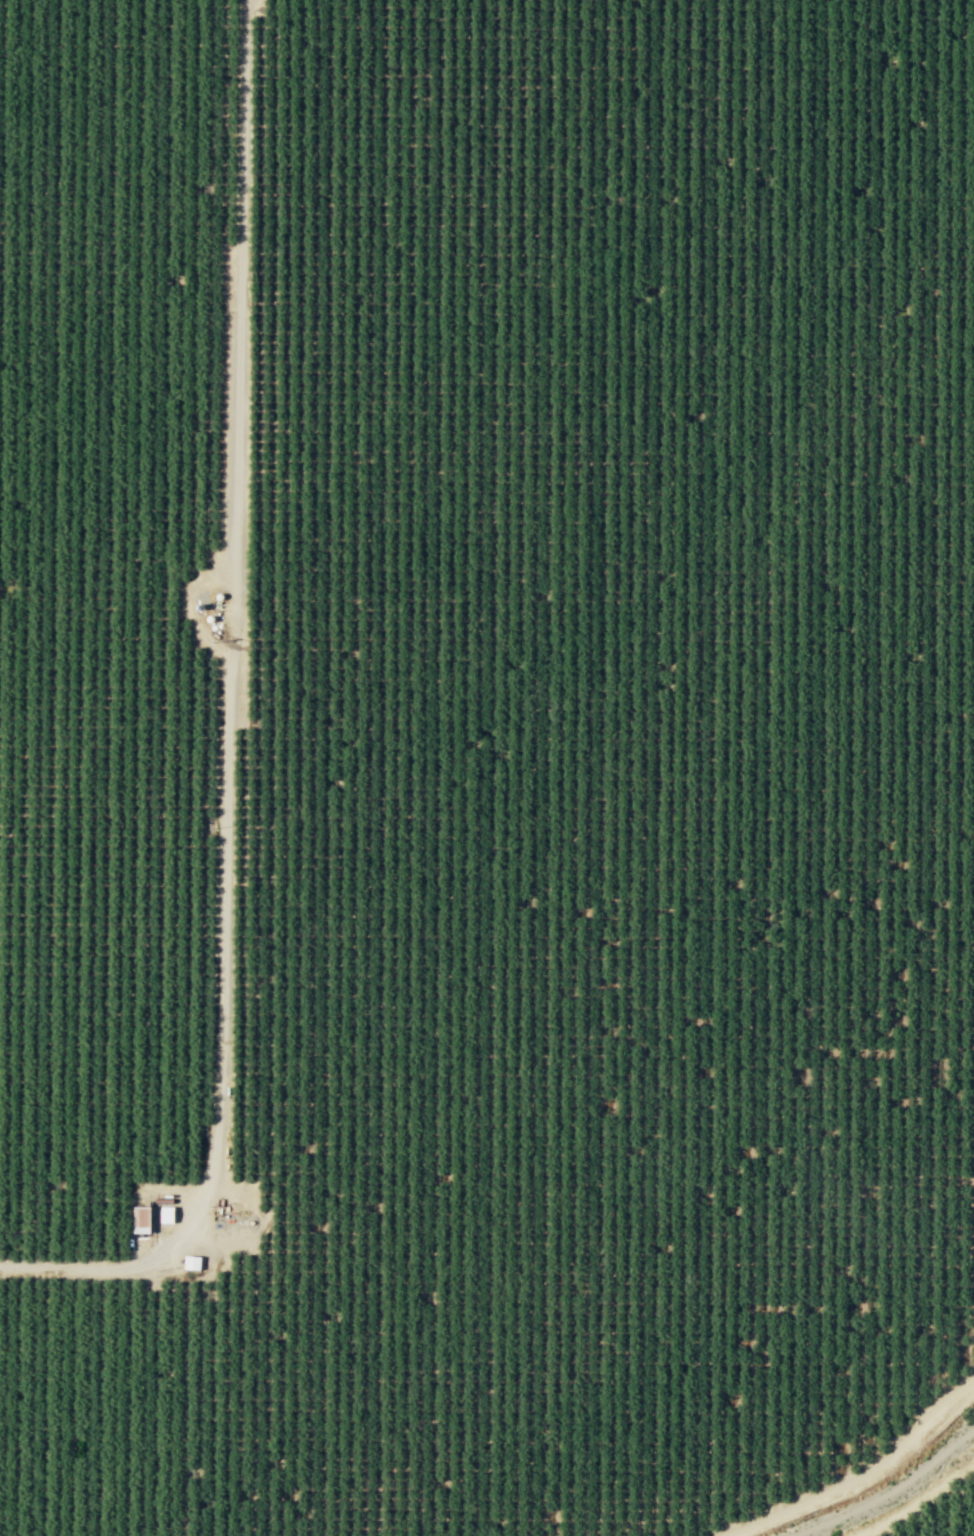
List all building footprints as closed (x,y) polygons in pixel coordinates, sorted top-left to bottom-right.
[(150,1206),(132,1207),(132,1233),(150,1233),(150,1206)] [(173,1206),(160,1206),(160,1223),(174,1222),(173,1206)] [(183,1269),(200,1269),(201,1256),(184,1255),(183,1269)]
